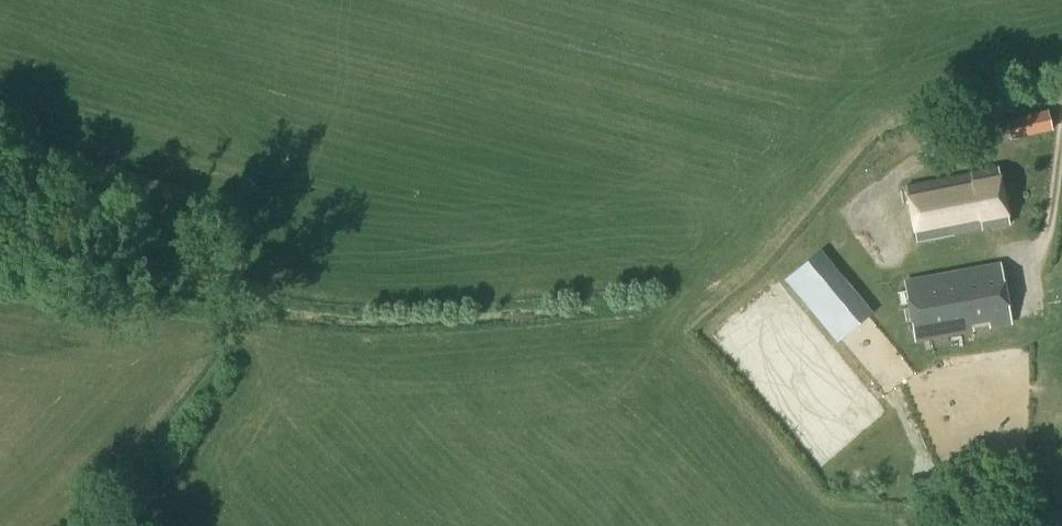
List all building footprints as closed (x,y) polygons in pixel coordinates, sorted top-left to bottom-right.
[(1047,111),(1006,120),(1010,139),(1051,130),(1047,111)] [(917,241),(1008,223),(997,168),(906,186),(917,241)] [(1000,265),(904,282),(915,341),(973,330),(972,325),(993,321),(994,326),(1011,323),(1000,265)] [(844,282),(810,310),(837,342),(870,314),(844,282)]
